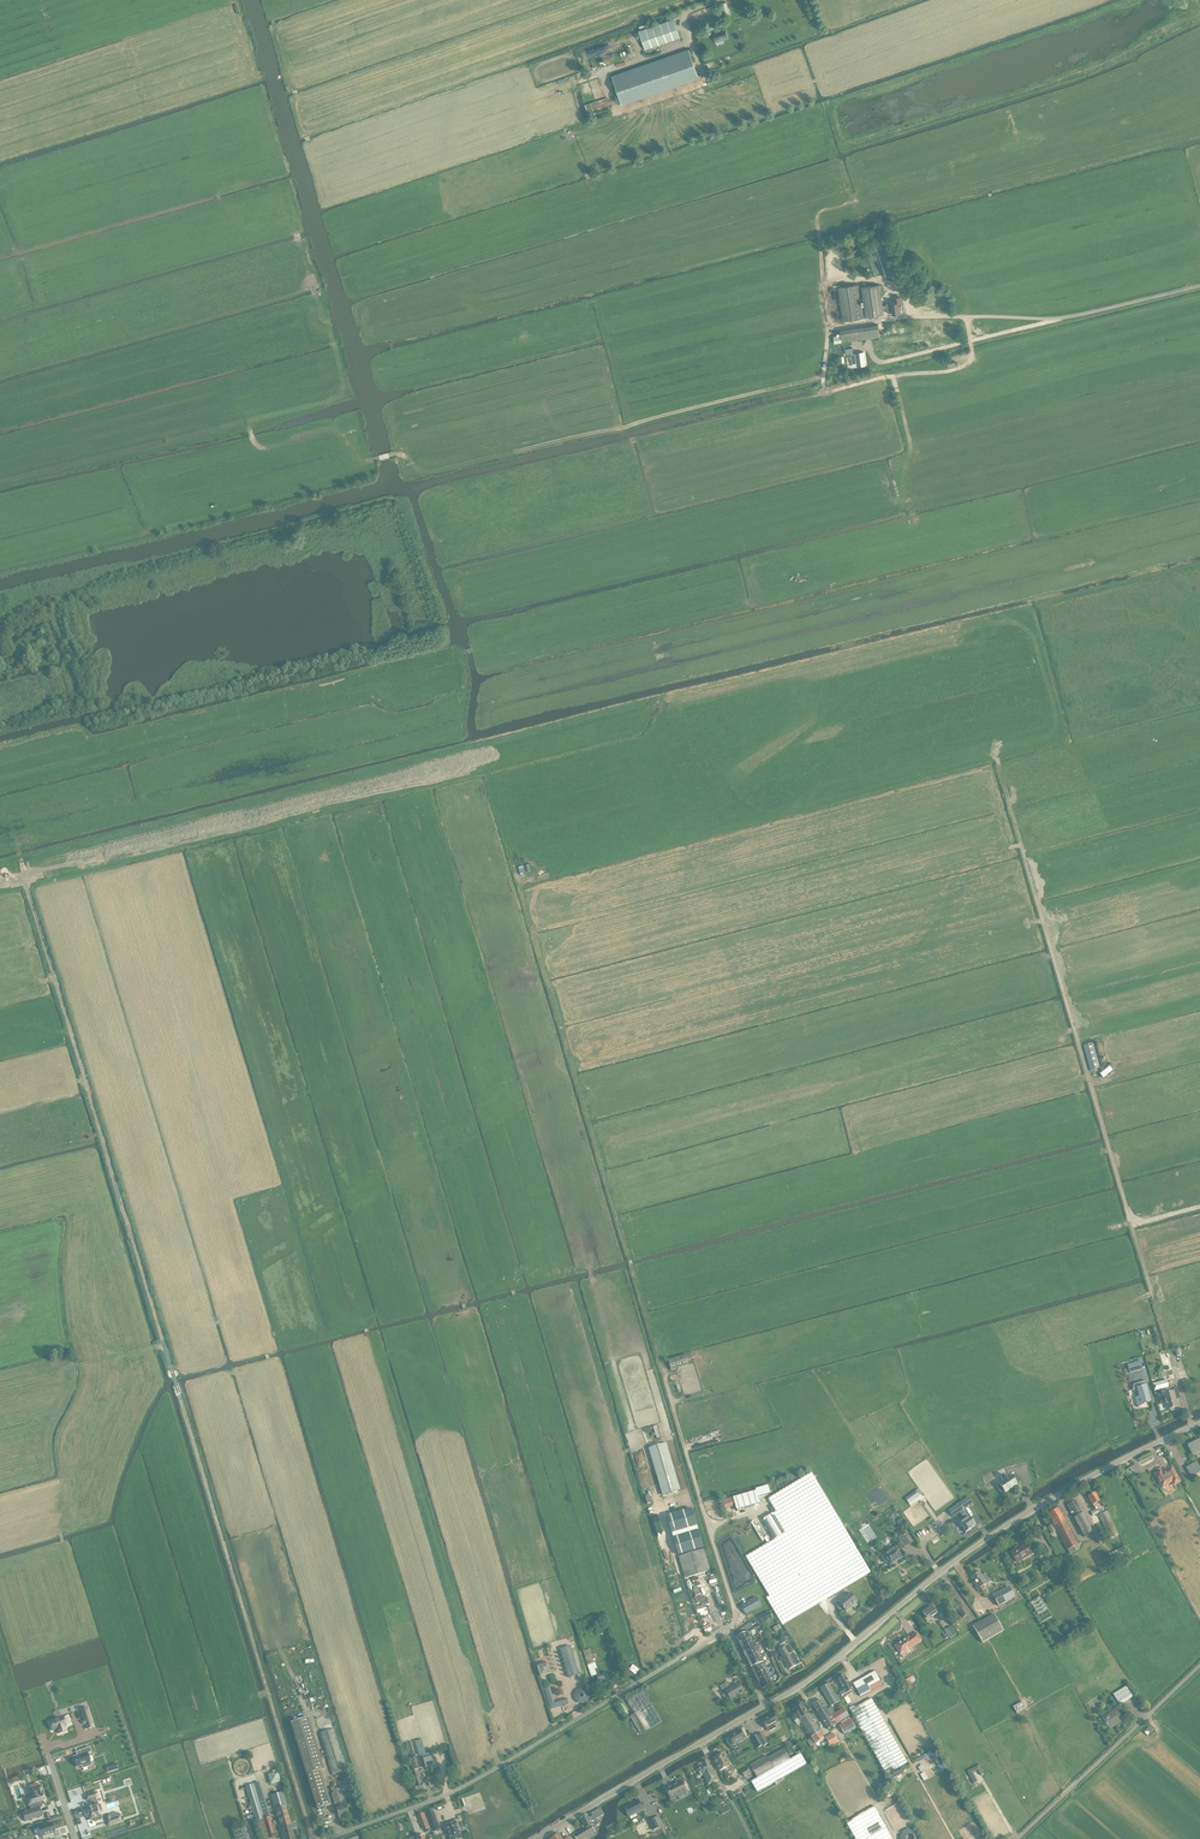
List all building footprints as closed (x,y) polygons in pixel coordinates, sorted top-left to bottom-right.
[(680,37),(673,18),(639,30),(645,49),(680,37)] [(722,39),(728,37),(724,27),(712,31),(715,39),(722,37),(722,39)] [(699,78),(689,49),(612,75),(622,105),(699,78)] [(892,313),(900,312),(899,308),(901,308),(900,296),(893,297),(894,302),(886,303),(886,304),(882,305),(879,285),(861,287),(864,306),(861,307),(857,284),(838,287),(843,320),(866,317),(866,316),(883,313),(882,309),(887,308),(887,313),(892,312),(892,313)] [(879,336),(878,324),(840,330),(840,335),(833,336),(834,343),(879,336)] [(852,347),(845,348),(846,354),(849,354),(849,358),(851,358),(852,363),(857,363),(857,366),(865,365),(863,352),(853,353),(852,347)] [(529,864),(516,868),(519,876),(532,872),(529,864)] [(1093,1043),(1083,1046),(1090,1071),(1100,1068),(1093,1043)] [(689,1365),(686,1355),(668,1360),(671,1370),(689,1365)] [(1139,1362),(1128,1365),(1130,1373),(1142,1370),(1139,1362)] [(1167,1380),(1152,1384),(1154,1391),(1169,1387),(1167,1380)] [(1134,1385),(1133,1390),(1137,1391),(1139,1397),(1135,1398),(1138,1407),(1137,1405),(1148,1402),(1151,1401),(1145,1381),(1134,1385)] [(1176,1407),(1178,1407),(1175,1398),(1180,1396),(1177,1388),(1172,1390),(1173,1392),(1163,1395),(1168,1410),(1169,1409),(1171,1411),(1176,1409),(1176,1407)] [(1199,1450),(1199,1440),(1188,1446),(1192,1454),(1199,1450)] [(666,1443),(649,1448),(663,1495),(680,1490),(666,1443)] [(1191,1476),(1199,1471),(1199,1469),(1196,1462),(1186,1468),(1191,1476)] [(1163,1486),(1163,1487),(1167,1485),(1167,1484),(1172,1481),(1174,1485),(1179,1482),(1172,1468),(1166,1471),(1167,1472),(1163,1474),(1162,1473),(1161,1472),(1160,1471),(1158,1472),(1157,1472),(1156,1473),(1156,1475),(1156,1476),(1162,1487),(1163,1486)] [(769,1596),(766,1598),(782,1624),(870,1572),(843,1526),(811,1473),(768,1498),(772,1505),(776,1511),(773,1513),(763,1519),(775,1539),(746,1556),(769,1596)] [(1003,1482),(999,1484),(1005,1493),(1017,1484),(1012,1476),(1008,1478),(1006,1475),(1001,1478),(1003,1482)] [(767,1486),(755,1489),(756,1491),(758,1497),(769,1493),(767,1486)] [(758,1497),(756,1491),(733,1497),(737,1510),(760,1504),(758,1497)] [(1097,1509),(1098,1509),(1097,1507),(1098,1506),(1097,1503),(1100,1502),(1095,1493),(1088,1497),(1093,1506),(1095,1510),(1091,1512),(1092,1516),(1099,1512),(1097,1509)] [(968,1497),(961,1502),(965,1508),(973,1503),(968,1497)] [(1067,1505),(1084,1537),(1093,1532),(1075,1501),(1067,1505)] [(961,1502),(949,1511),(953,1517),(960,1512),(964,1510),(965,1508),(961,1502)] [(1058,1508),(1048,1514),(1054,1526),(1065,1520),(1058,1508)] [(692,1509),(667,1516),(678,1555),(703,1548),(692,1509)] [(1107,1511),(1098,1515),(1110,1539),(1118,1535),(1107,1511)] [(965,1520),(960,1524),(966,1532),(971,1528),(975,1525),(969,1517),(966,1512),(961,1515),(965,1520)] [(1065,1520),(1054,1526),(1055,1526),(1061,1538),(1067,1551),(1068,1550),(1070,1554),(1076,1551),(1074,1547),(1078,1545),(1071,1532),(1065,1520)] [(905,1534),(899,1538),(904,1547),(910,1543),(905,1534)] [(1017,1563),(1032,1554),(1033,1555),(1036,1552),(1031,1544),(1027,1546),(1026,1544),(1017,1551),(1016,1549),(1010,1553),(1017,1563)] [(1097,1552),(1102,1560),(1106,1558),(1101,1547),(1097,1550),(1098,1551),(1097,1552)] [(1127,1557),(1123,1547),(1108,1554),(1113,1564),(1127,1557)] [(884,1556),(882,1557),(886,1563),(888,1562),(890,1566),(903,1558),(896,1548),(884,1555),(884,1556)] [(704,1549),(678,1557),(685,1578),(710,1571),(704,1549)] [(1049,1560),(1044,1563),(1050,1574),(1056,1571),(1049,1560)] [(985,1573),(982,1576),(979,1572),(971,1577),(979,1588),(986,1583),(986,1584),(990,1581),(985,1573)] [(1009,1587),(993,1596),(998,1606),(1014,1597),(1009,1587)] [(850,1593),(839,1603),(846,1611),(858,1602),(850,1593)] [(1039,1596),(1030,1602),(1042,1622),(1051,1616),(1039,1596)] [(756,1597),(741,1606),(745,1614),(761,1606),(756,1597)] [(963,1617),(968,1614),(961,1604),(956,1607),(963,1617)] [(928,1621),(932,1618),(931,1617),(937,1613),(932,1606),(922,1613),(925,1617),(924,1617),(924,1618),(925,1618),(928,1621)] [(769,1612),(760,1617),(763,1623),(772,1618),(769,1612)] [(1003,1631),(993,1614),(973,1626),(982,1643),(1003,1631)] [(948,1628),(953,1636),(956,1634),(951,1626),(948,1628)] [(752,1636),(750,1631),(737,1637),(739,1642),(751,1637),(752,1636)] [(896,1645),(895,1645),(900,1654),(922,1640),(917,1633),(909,1638),(909,1637),(899,1642),(898,1642),(897,1642),(897,1643),(896,1644),(896,1645)] [(752,1636),(751,1637),(739,1642),(742,1647),(751,1643),(754,1641),(754,1639),(755,1639),(753,1636),(752,1636)] [(754,1641),(751,1643),(742,1647),(744,1652),(756,1647),(757,1646),(754,1641)] [(797,1658),(789,1644),(786,1645),(785,1642),(779,1645),(781,1648),(778,1650),(782,1656),(779,1658),(782,1662),(784,1660),(790,1669),(796,1666),(800,1664),(797,1658)] [(579,1674),(570,1646),(560,1650),(568,1677),(579,1674)] [(757,1646),(756,1647),(744,1652),(746,1657),(755,1653),(759,1651),(757,1646)] [(587,1664),(588,1665),(591,1677),(597,1675),(593,1663),(594,1663),(590,1649),(583,1651),(587,1664)] [(759,1651),(755,1653),(746,1657),(748,1662),(761,1656),(759,1651)] [(748,1662),(751,1667),(764,1661),(762,1656),(761,1656),(748,1662)] [(541,1677),(551,1674),(548,1665),(546,1665),(545,1662),(538,1664),(540,1667),(538,1668),(541,1677)] [(767,1668),(765,1663),(752,1669),(754,1674),(766,1668),(767,1668)] [(636,1675),(640,1671),(633,1665),(629,1670),(636,1675)] [(767,1668),(766,1668),(754,1674),(757,1679),(766,1675),(769,1673),(767,1668)] [(618,1671),(607,1674),(606,1673),(604,1674),(604,1675),(603,1675),(604,1676),(598,1677),(600,1685),(610,1682),(610,1683),(611,1683),(611,1682),(613,1681),(613,1677),(619,1676),(618,1671)] [(872,1691),(883,1685),(875,1671),(853,1684),(860,1696),(871,1690),(872,1691)] [(766,1675),(757,1679),(759,1684),(771,1678),(772,1678),(769,1673),(766,1675)] [(838,1679),(843,1688),(838,1691),(842,1698),(854,1691),(845,1675),(838,1679)] [(912,1676),(905,1680),(908,1685),(915,1681),(912,1676)] [(774,1685),(773,1684),(771,1678),(759,1684),(761,1689),(770,1685),(771,1686),(774,1685)] [(731,1689),(727,1682),(720,1686),(724,1693),(726,1692),(730,1699),(742,1692),(738,1685),(731,1689)] [(829,1683),(821,1688),(831,1706),(840,1701),(829,1683)] [(1113,1695),(1115,1698),(1119,1704),(1122,1703),(1132,1697),(1126,1687),(1113,1695)] [(568,1700),(553,1704),(549,1688),(545,1689),(551,1709),(569,1704),(568,1700)] [(630,1717),(641,1734),(662,1721),(644,1691),(627,1701),(635,1714),(630,1717)] [(872,1698),(850,1710),(886,1774),(908,1763),(872,1698)] [(813,1705),(828,1730),(849,1717),(844,1708),(835,1714),(831,1707),(827,1710),(821,1700),(813,1705)] [(1017,1713),(1025,1709),(1022,1702),(1013,1707),(1017,1713)] [(803,1703),(793,1709),(798,1718),(794,1721),(796,1725),(801,1722),(811,1738),(820,1732),(809,1713),(803,1703)] [(1109,1728),(1117,1723),(1117,1724),(1123,1720),(1116,1709),(1102,1718),(1109,1728)] [(88,1711),(82,1713),(84,1720),(83,1721),(84,1724),(85,1724),(87,1729),(93,1727),(88,1711)] [(779,1721),(774,1713),(761,1720),(766,1728),(769,1732),(776,1728),(774,1724),(779,1721)] [(63,1717),(49,1721),(52,1731),(58,1729),(58,1730),(57,1731),(58,1734),(66,1731),(64,1727),(66,1726),(66,1725),(71,1724),(68,1716),(64,1718),(63,1717)] [(316,1772),(320,1770),(304,1718),(290,1723),(317,1809),(326,1806),(316,1772)] [(844,1735),(856,1728),(850,1719),(839,1725),(844,1735)] [(1147,1736),(1153,1730),(1150,1726),(1144,1732),(1147,1736)] [(334,1729),(319,1734),(332,1775),(341,1772),(345,1771),(347,1770),(334,1729)] [(728,1737),(733,1745),(746,1738),(741,1730),(728,1737)] [(811,1739),(808,1741),(811,1747),(825,1739),(820,1732),(811,1738),(811,1739)] [(769,1743),(763,1733),(758,1736),(763,1745),(764,1746),(769,1743)] [(831,1746),(838,1742),(832,1733),(825,1737),(831,1746)] [(752,1738),(758,1748),(763,1745),(758,1736),(757,1735),(752,1738)] [(422,1755),(426,1768),(434,1766),(430,1752),(425,1754),(424,1752),(425,1752),(421,1740),(416,1742),(419,1754),(421,1753),(421,1756),(422,1755)] [(74,1759),(73,1759),(74,1763),(75,1762),(76,1767),(82,1765),(83,1768),(87,1767),(86,1763),(90,1762),(87,1753),(91,1752),(90,1747),(82,1750),(83,1754),(79,1755),(73,1757),(74,1759)] [(784,1749),(767,1758),(766,1756),(750,1765),(750,1766),(748,1767),(751,1774),(754,1772),(757,1778),(751,1782),(757,1792),(806,1763),(800,1753),(790,1759),(784,1749)] [(724,1753),(713,1758),(719,1771),(730,1766),(724,1753)] [(419,1767),(416,1757),(410,1759),(412,1769),(419,1767)] [(703,1775),(708,1785),(718,1780),(708,1761),(702,1764),(701,1763),(699,1765),(699,1766),(700,1770),(700,1772),(701,1774),(703,1775)] [(972,1772),(977,1769),(981,1776),(984,1774),(979,1765),(968,1771),(974,1784),(977,1783),(972,1772)] [(747,1767),(741,1771),(745,1777),(751,1774),(747,1767)] [(421,1780),(417,1770),(412,1772),(416,1785),(416,1787),(415,1787),(416,1790),(417,1789),(418,1791),(425,1788),(422,1779),(421,1780)] [(281,1782),(278,1772),(267,1774),(270,1785),(281,1782)] [(438,1776),(434,1777),(428,1779),(430,1787),(440,1784),(438,1776)] [(677,1783),(667,1789),(671,1797),(677,1795),(677,1796),(687,1791),(683,1784),(686,1782),(683,1776),(676,1780),(677,1783)] [(270,1817),(259,1781),(253,1784),(246,1786),(256,1821),(257,1821),(263,1838),(267,1838),(269,1838),(276,1836),(270,1817)] [(25,1812),(22,1812),(25,1821),(26,1821),(32,1819),(32,1818),(34,1817),(34,1818),(42,1816),(39,1807),(42,1806),(40,1801),(43,1801),(42,1799),(45,1798),(44,1796),(43,1793),(42,1794),(41,1790),(42,1790),(41,1786),(34,1788),(34,1790),(33,1790),(32,1790),(32,1791),(31,1791),(30,1791),(31,1791),(32,1797),(27,1799),(29,1805),(31,1810),(26,1811),(25,1811),(25,1812)] [(96,1792),(85,1796),(87,1800),(89,1799),(89,1800),(91,1804),(85,1806),(86,1810),(85,1811),(87,1816),(88,1815),(89,1820),(96,1817),(101,1815),(100,1812),(102,1811),(100,1806),(98,1806),(97,1803),(95,1798),(98,1797),(96,1792)] [(275,1809),(276,1809),(282,1833),(282,1834),(282,1836),(283,1837),(284,1838),(295,1838),(292,1829),(297,1828),(295,1822),(291,1823),(286,1806),(287,1806),(283,1792),(271,1795),(275,1809)] [(342,1797),(333,1799),(332,1800),(337,1816),(338,1816),(347,1813),(342,1797)] [(638,1800),(624,1807),(629,1817),(643,1809),(638,1800)] [(722,1814),(730,1810),(727,1805),(719,1809),(722,1814)] [(874,1807),(846,1823),(855,1838),(892,1838),(874,1807)] [(589,1818),(588,1815),(580,1820),(583,1825),(582,1826),(583,1828),(584,1828),(585,1828),(577,1833),(574,1835),(576,1838),(589,1838),(597,1834),(597,1835),(599,1830),(596,1826),(600,1824),(597,1819),(604,1815),(604,1814),(601,1808),(592,1813),(593,1816),(589,1818)] [(418,1815),(424,1830),(430,1828),(424,1813),(418,1815)] [(675,1813),(667,1816),(672,1827),(680,1824),(675,1813)] [(119,1816),(106,1821),(108,1825),(121,1821),(119,1816)] [(436,1818),(430,1820),(434,1831),(440,1829),(436,1818)] [(656,1818),(649,1821),(653,1831),(660,1827),(656,1818)] [(446,1824),(447,1825),(451,1838),(460,1838),(461,1838),(462,1838),(457,1822),(457,1821),(456,1821),(447,1824),(446,1824)] [(37,1828),(38,1829),(39,1832),(40,1834),(40,1833),(41,1837),(42,1837),(42,1838),(48,1838),(54,1837),(52,1832),(53,1832),(52,1830),(54,1830),(52,1823),(37,1828)] [(232,1830),(235,1838),(248,1838),(244,1826),(232,1830)]
